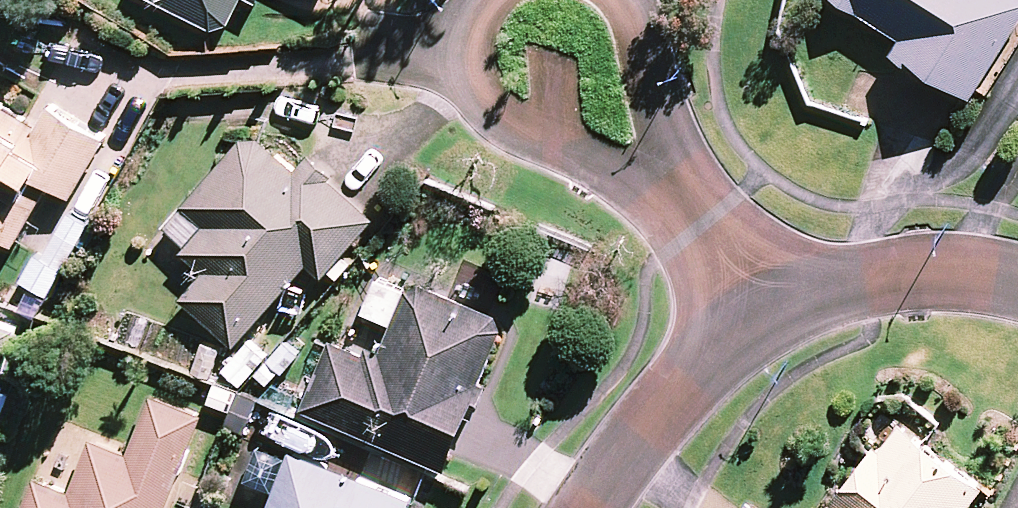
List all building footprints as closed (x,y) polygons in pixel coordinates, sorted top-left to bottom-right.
[(214,38),(235,32),(249,4),(263,11),(269,0),(138,0),(214,38)] [(904,49),(894,65),(971,114),(1017,42),(1017,0),(827,0),(904,49)] [(0,110),(0,243),(21,254),(53,196),(73,207),(107,147),(51,116),(41,133),(0,110)] [(186,306),(238,352),(310,273),(326,288),(379,229),(335,189),(340,184),(315,162),(299,180),(263,148),(244,149),(184,215),(207,236),(184,262),(207,283),(186,306)] [(333,349),(303,419),(447,479),(471,422),(479,425),(492,394),(485,391),(506,341),(501,326),(425,294),(410,301),(384,361),(369,355),(366,363),(333,349)] [(3,395),(23,339),(0,331),(0,394),(3,395)] [(206,425),(151,404),(130,460),(95,446),(75,499),(41,485),(32,507),(174,507),(206,425)] [(986,497),(904,433),(884,459),(878,455),(837,507),(977,507),(986,497)] [(416,506),(295,457),(275,507),(416,507),(416,506)]
